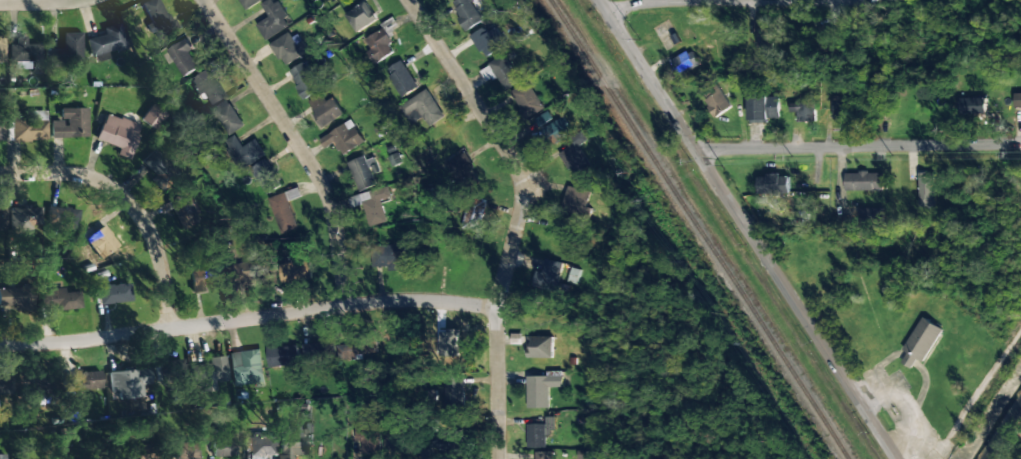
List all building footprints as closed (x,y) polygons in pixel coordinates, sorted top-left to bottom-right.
[(160,0),(146,0),(139,3),(156,39),(174,31),(160,0)] [(245,10),(264,0),(240,0),(245,10)] [(275,0),(268,0),(261,5),(269,17),(256,25),(267,41),(291,24),(275,0)] [(471,0),(455,0),(452,2),(466,30),(482,22),(471,0)] [(377,20),(366,1),(346,14),(357,33),(377,20)] [(119,24),(103,28),(104,35),(86,39),(90,56),(95,55),(97,61),(108,59),(107,53),(125,49),(119,24)] [(365,39),(378,62),(393,53),(389,46),(393,43),(384,28),(365,39)] [(471,36),(484,58),(507,45),(496,28),(487,33),(484,28),(471,36)] [(303,56),(290,32),(271,43),(283,67),(303,56)] [(81,33),(62,33),(62,50),(50,50),(51,60),(82,60),(81,33)] [(9,45),(8,62),(14,62),(14,69),(30,69),(30,61),(37,62),(38,44),(25,44),(26,37),(15,37),(15,45),(9,45)] [(167,51),(183,77),(199,68),(189,52),(194,49),(186,38),(167,51)] [(670,60),(678,76),(700,66),(692,50),(670,60)] [(520,80),(502,54),(488,64),(505,90),(520,80)] [(417,89),(403,61),(386,69),(400,98),(417,89)] [(320,90),(305,63),(289,71),(304,99),(320,90)] [(192,79),(205,106),(224,97),(210,70),(192,79)] [(510,90),(522,118),(541,110),(530,82),(510,90)] [(404,104),(416,121),(422,117),(429,127),(445,116),(426,89),(404,104)] [(731,107),(721,90),(703,100),(713,118),(731,107)] [(1020,110),(1020,93),(1013,93),(1013,110),(1020,110)] [(327,101),(323,94),(309,103),(323,127),(344,115),(334,97),(327,101)] [(780,121),(779,95),(748,96),(749,121),(780,121)] [(958,114),(985,114),(985,98),(958,98),(958,114)] [(205,111),(211,122),(218,118),(227,136),(244,127),(229,99),(205,111)] [(790,113),(797,112),(797,122),(815,122),(814,103),(790,104),(790,113)] [(141,121),(156,130),(166,113),(150,104),(141,121)] [(60,109),(60,121),(50,121),(50,138),(87,138),(87,108),(60,109)] [(11,117),(12,141),(47,140),(46,111),(24,111),(24,116),(11,117)] [(95,140),(118,148),(115,155),(129,160),(141,127),(105,113),(95,140)] [(572,135),(561,118),(545,127),(555,145),(572,135)] [(335,143),(341,156),(365,144),(353,121),(323,137),(328,146),(335,143)] [(223,143),(240,171),(265,155),(255,139),(243,147),(235,135),(223,143)] [(571,175),(589,166),(578,143),(559,152),(571,175)] [(160,186),(175,172),(153,149),(138,163),(160,186)] [(466,155),(446,162),(456,190),(476,183),(466,155)] [(367,162),(365,157),(349,162),(359,192),(377,186),(373,174),(378,172),(374,160),(367,162)] [(267,195),(282,185),(265,159),(250,169),(267,195)] [(845,172),(844,191),(883,192),(883,173),(845,172)] [(935,207),(935,173),(918,173),(919,207),(935,207)] [(757,176),(758,196),(790,194),(789,175),(757,176)] [(591,208),(587,207),(589,191),(567,187),(562,213),(589,218),(591,208)] [(370,226),(388,222),(383,203),(391,201),(388,188),(349,197),(352,208),(364,205),(370,226)] [(298,229),(287,193),(269,198),(280,235),(298,229)] [(179,228),(195,227),(192,196),(170,197),(172,219),(178,218),(179,228)] [(467,205),(485,207),(486,201),(468,198),(467,205)] [(45,224),(76,230),(79,211),(49,205),(45,224)] [(463,229),(480,233),(485,209),(468,206),(463,229)] [(9,232),(30,232),(30,222),(39,222),(39,207),(8,208),(9,232)] [(81,233),(98,260),(118,247),(104,225),(94,231),(92,226),(81,233)] [(405,245),(375,246),(376,267),(389,267),(389,271),(406,270),(405,245)] [(312,280),(311,260),(281,261),(281,281),(312,280)] [(557,293),(562,272),(572,275),(574,266),(545,261),(543,273),(536,272),(533,288),(557,293)] [(237,263),(238,281),(263,280),(263,262),(237,263)] [(205,292),(205,285),(218,285),(217,267),(189,269),(191,293),(205,292)] [(98,285),(98,304),(131,303),(130,284),(98,285)] [(16,306),(16,311),(32,311),(32,288),(0,288),(0,306),(16,306)] [(40,306),(55,305),(56,310),(80,310),(79,292),(65,292),(65,290),(40,291),(40,306)] [(942,329),(921,317),(898,359),(912,367),(917,359),(924,363),(942,329)] [(422,365),(462,366),(463,340),(451,340),(451,336),(432,335),(432,355),(423,355),(422,365)] [(552,358),(552,337),(527,336),(527,358),(552,358)] [(303,345),(304,360),(333,357),(332,341),(303,345)] [(337,342),(338,359),(371,357),(370,341),(337,342)] [(268,366),(299,365),(298,345),(268,347),(268,366)] [(231,387),(265,383),(261,350),(228,354),(231,387)] [(214,392),(213,382),(226,381),(224,357),(207,357),(207,364),(192,365),(192,384),(197,384),(198,393),(214,392)] [(109,392),(117,391),(117,399),(139,398),(138,386),(150,385),(149,369),(108,371),(109,392)] [(76,373),(77,390),(101,389),(100,371),(76,373)] [(549,408),(549,388),(562,388),(562,371),(547,372),(547,376),(527,377),(527,409),(549,408)] [(464,382),(446,381),(445,407),(463,408),(464,382)] [(381,454),(379,424),(357,426),(359,455),(381,454)] [(527,425),(528,449),(547,448),(546,424),(527,425)] [(291,455),(306,455),(306,428),(278,428),(278,458),(291,458),(291,455)] [(440,453),(461,454),(462,432),(453,431),(453,435),(441,434),(440,453)] [(243,437),(244,455),(273,454),(273,436),(243,437)] [(232,439),(212,440),(212,457),(232,456),(232,439)] [(192,442),(170,445),(172,458),(195,458),(192,442)] [(151,448),(96,451),(97,458),(152,458),(151,448)]
